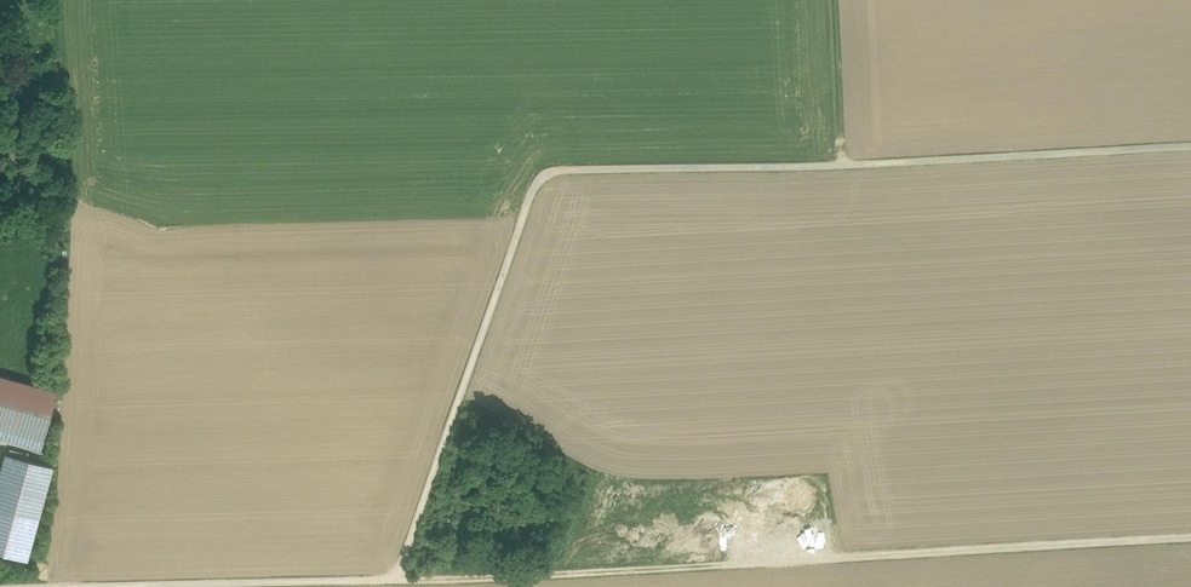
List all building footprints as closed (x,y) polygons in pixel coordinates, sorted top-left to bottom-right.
[(55,393),(0,376),(0,436),(39,448),(55,393)] [(4,457),(0,473),(0,552),(28,559),(52,469),(4,457)]
